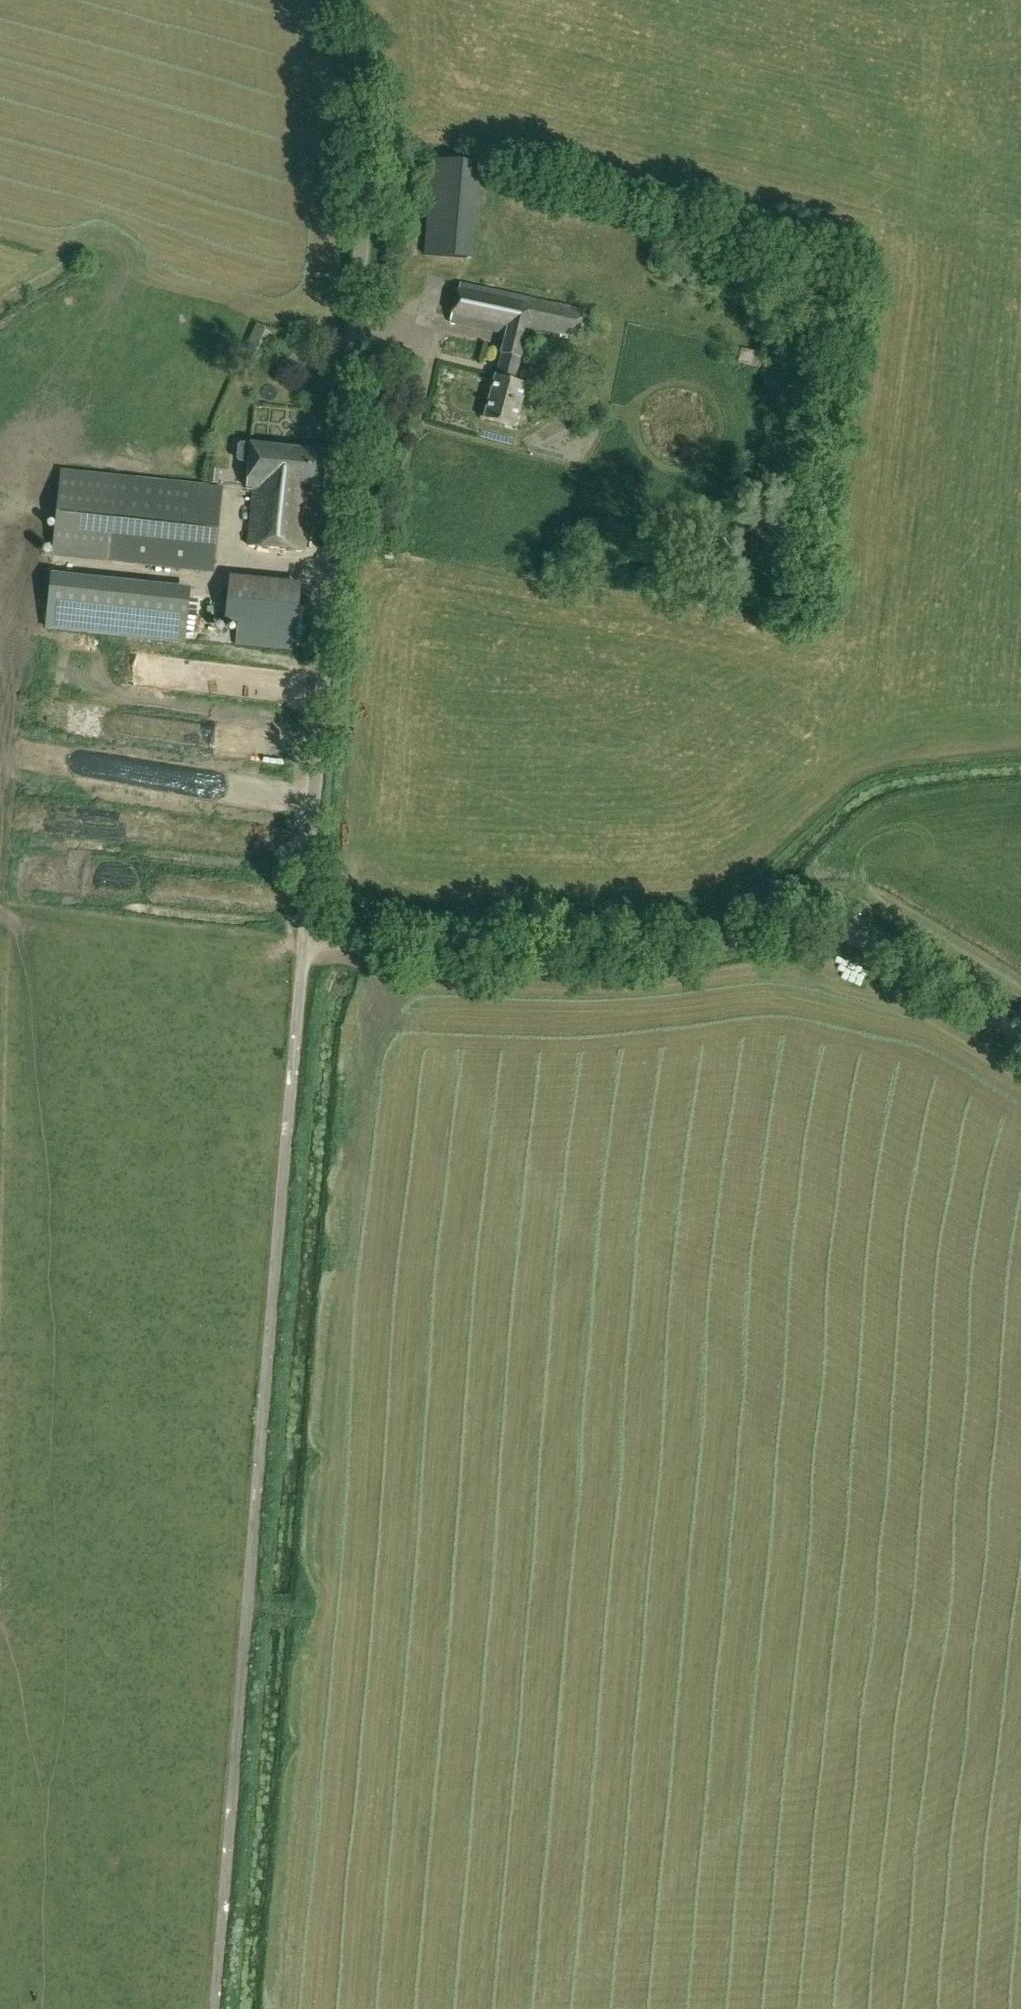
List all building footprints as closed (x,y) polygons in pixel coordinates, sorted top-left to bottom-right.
[(435,160),(426,255),(474,259),(482,164),(435,160)] [(582,340),(588,311),(459,283),(450,323),(507,335),(502,355),(505,355),(500,377),(498,377),(486,419),(516,428),(528,386),(517,382),(532,329),(582,340)] [(260,329),(253,339),(264,346),(272,334),(260,329)] [(327,452),(252,445),(241,444),(240,462),(250,463),(248,488),(255,489),(250,545),(305,551),(312,486),(323,487),(327,452)] [(225,489),(119,478),(60,471),(51,555),(109,561),(216,572),(225,489)] [(192,598),(106,589),(49,583),(45,629),(187,642),(192,598)] [(301,652),(304,592),(230,588),(228,624),(245,625),(244,650),(301,652)]
